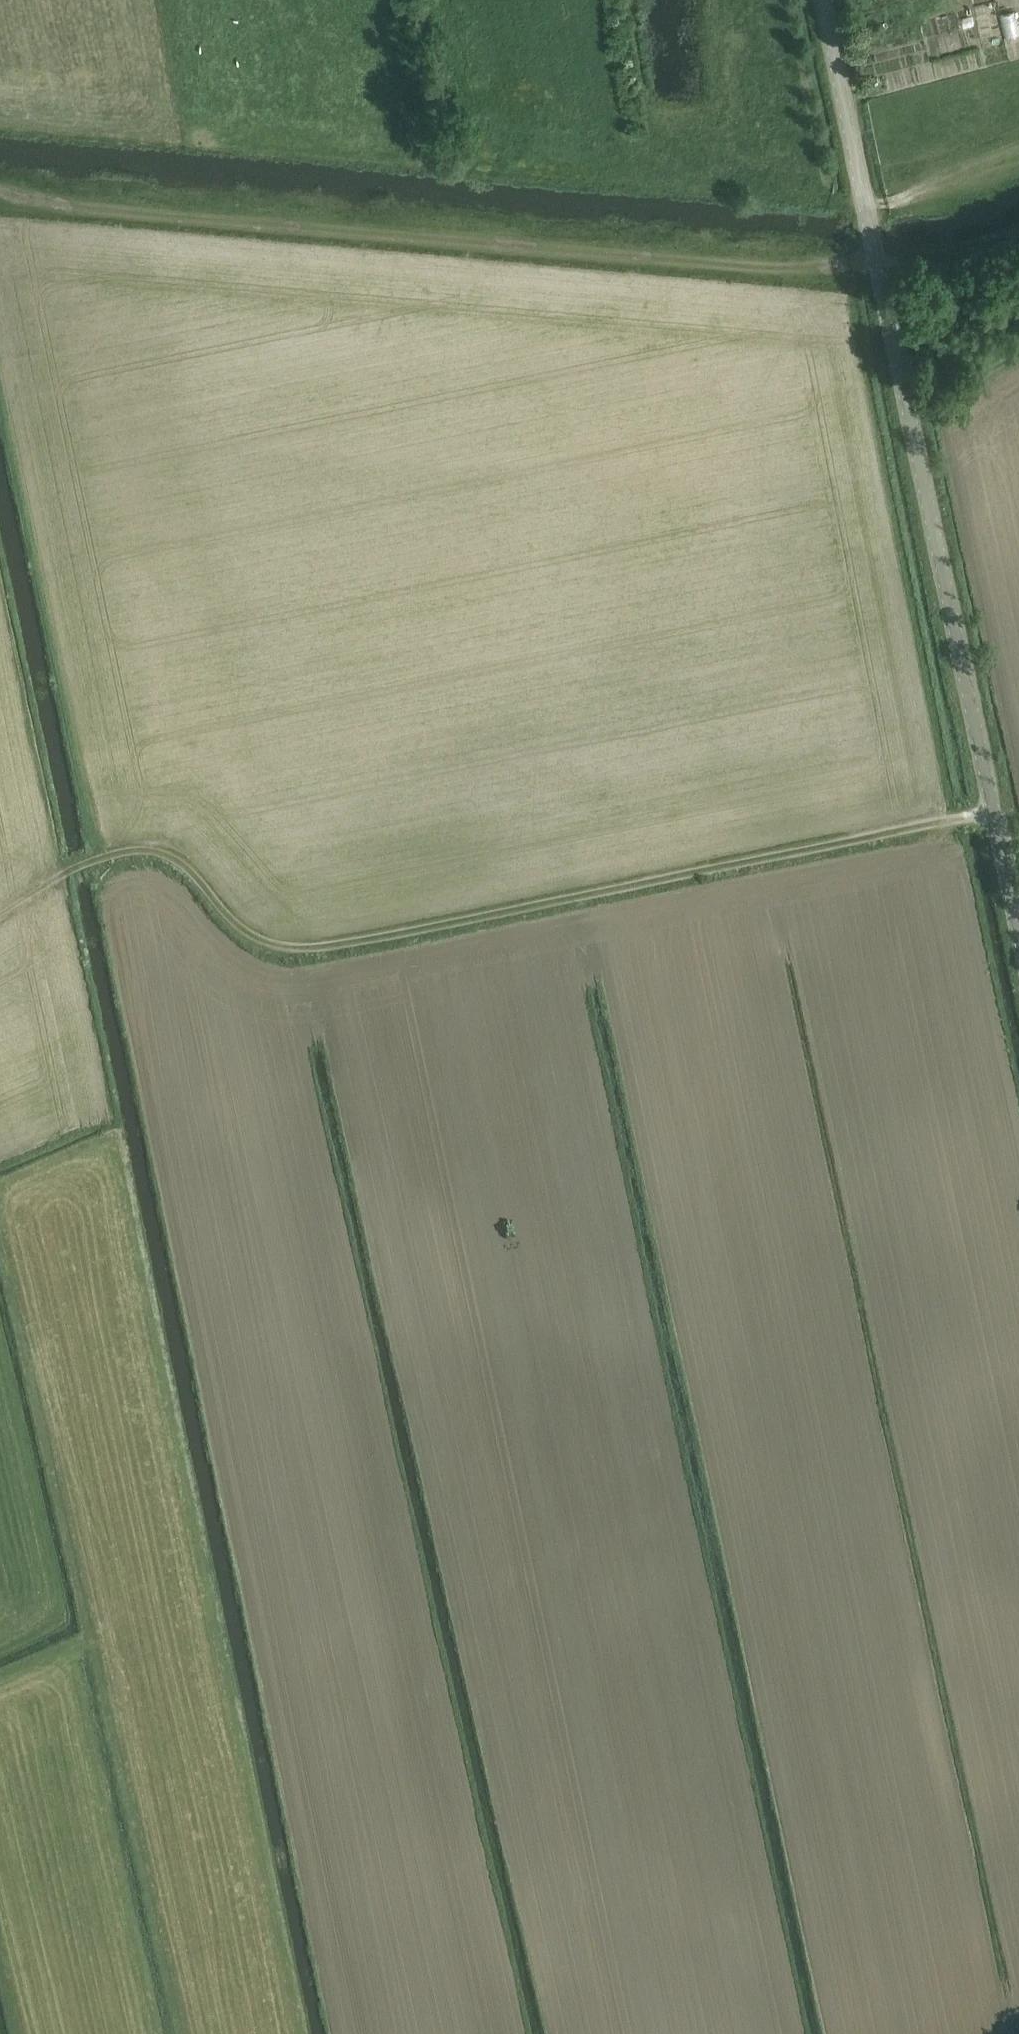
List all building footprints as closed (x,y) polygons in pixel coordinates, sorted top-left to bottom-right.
[(1001,40),(1018,36),(1013,10),(995,14),(1001,40)]
